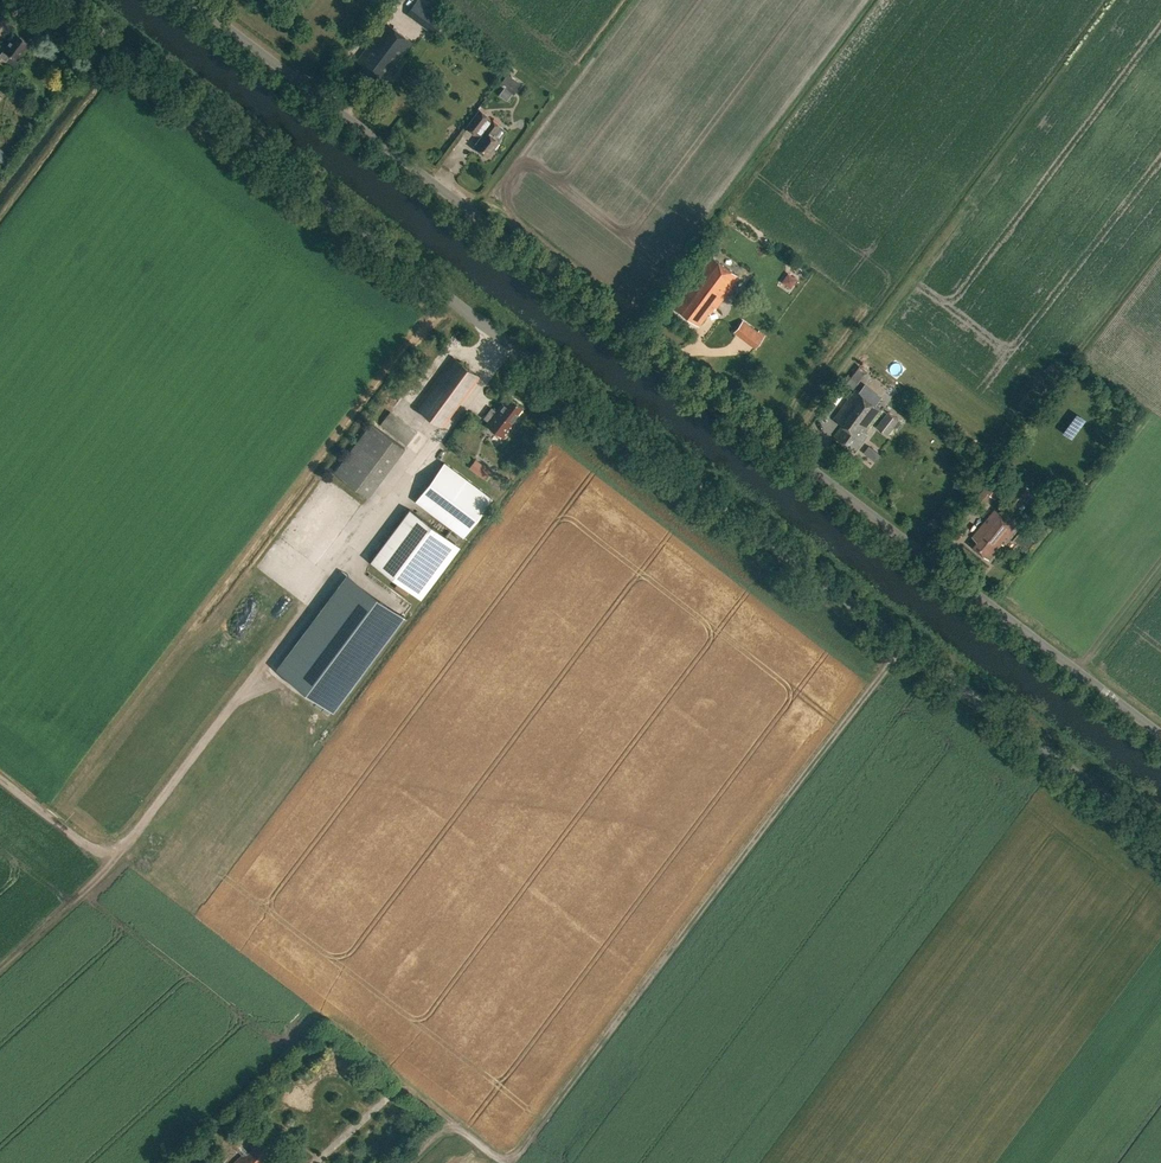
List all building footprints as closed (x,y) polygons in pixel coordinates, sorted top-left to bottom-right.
[(427,27),(435,33),(444,21),(436,15),(427,27)] [(386,22),(357,61),(363,66),(359,71),(375,84),(382,75),(383,76),(388,71),(389,71),(403,52),(410,57),(418,47),(386,22)] [(16,69),(21,62),(16,59),(28,43),(16,33),(3,49),(0,53),(0,56),(16,69)] [(508,74),(500,85),(514,95),(522,85),(508,74)] [(473,147),(486,157),(499,141),(492,136),(499,126),(491,120),(490,121),(487,119),(488,118),(479,110),(465,128),(475,135),(476,134),(480,137),(473,147)] [(10,156),(0,149),(0,169),(10,156)] [(674,301),(702,321),(711,308),(713,309),(717,304),(718,305),(729,290),(732,292),(734,289),(732,287),(739,277),(708,254),(674,301)] [(782,282),(790,287),(796,279),(788,274),(782,282)] [(744,338),(752,328),(743,320),(735,331),(744,338)] [(453,357),(416,407),(442,427),(480,377),(453,357)] [(864,375),(866,371),(860,366),(857,370),(864,375)] [(835,436),(855,451),(867,434),(864,432),(881,409),(888,399),(903,410),(912,416),(919,407),(910,401),(896,389),(880,378),(880,379),(868,370),(863,377),(867,379),(858,392),(856,390),(835,418),(843,424),(835,436)] [(494,430),(503,438),(513,425),(510,423),(522,407),(509,397),(504,404),(502,403),(496,412),(491,408),(484,418),(496,427),(494,430)] [(370,422),(332,471),(367,497),(404,448),(385,433),(388,428),(407,442),(416,429),(390,409),(376,427),(370,422)] [(876,427),(892,438),(905,421),(900,417),(899,419),(888,411),(876,427)] [(415,501),(463,537),(492,498),(444,462),(415,501)] [(1009,500),(1020,509),(1032,493),(1021,484),(1009,500)] [(369,562),(420,600),(459,546),(408,508),(369,562)] [(978,540),(973,546),(989,558),(1002,543),(1003,544),(1017,527),(994,509),(973,536),(978,540)] [(241,1143),(233,1136),(228,1142),(236,1148),(241,1143)] [(259,1138),(251,1146),(253,1148),(245,1156),(243,1154),(233,1162),(261,1162),(272,1153),(259,1138)] [(210,1148),(203,1154),(200,1152),(188,1162),(220,1162),(222,1162),(210,1148)]
